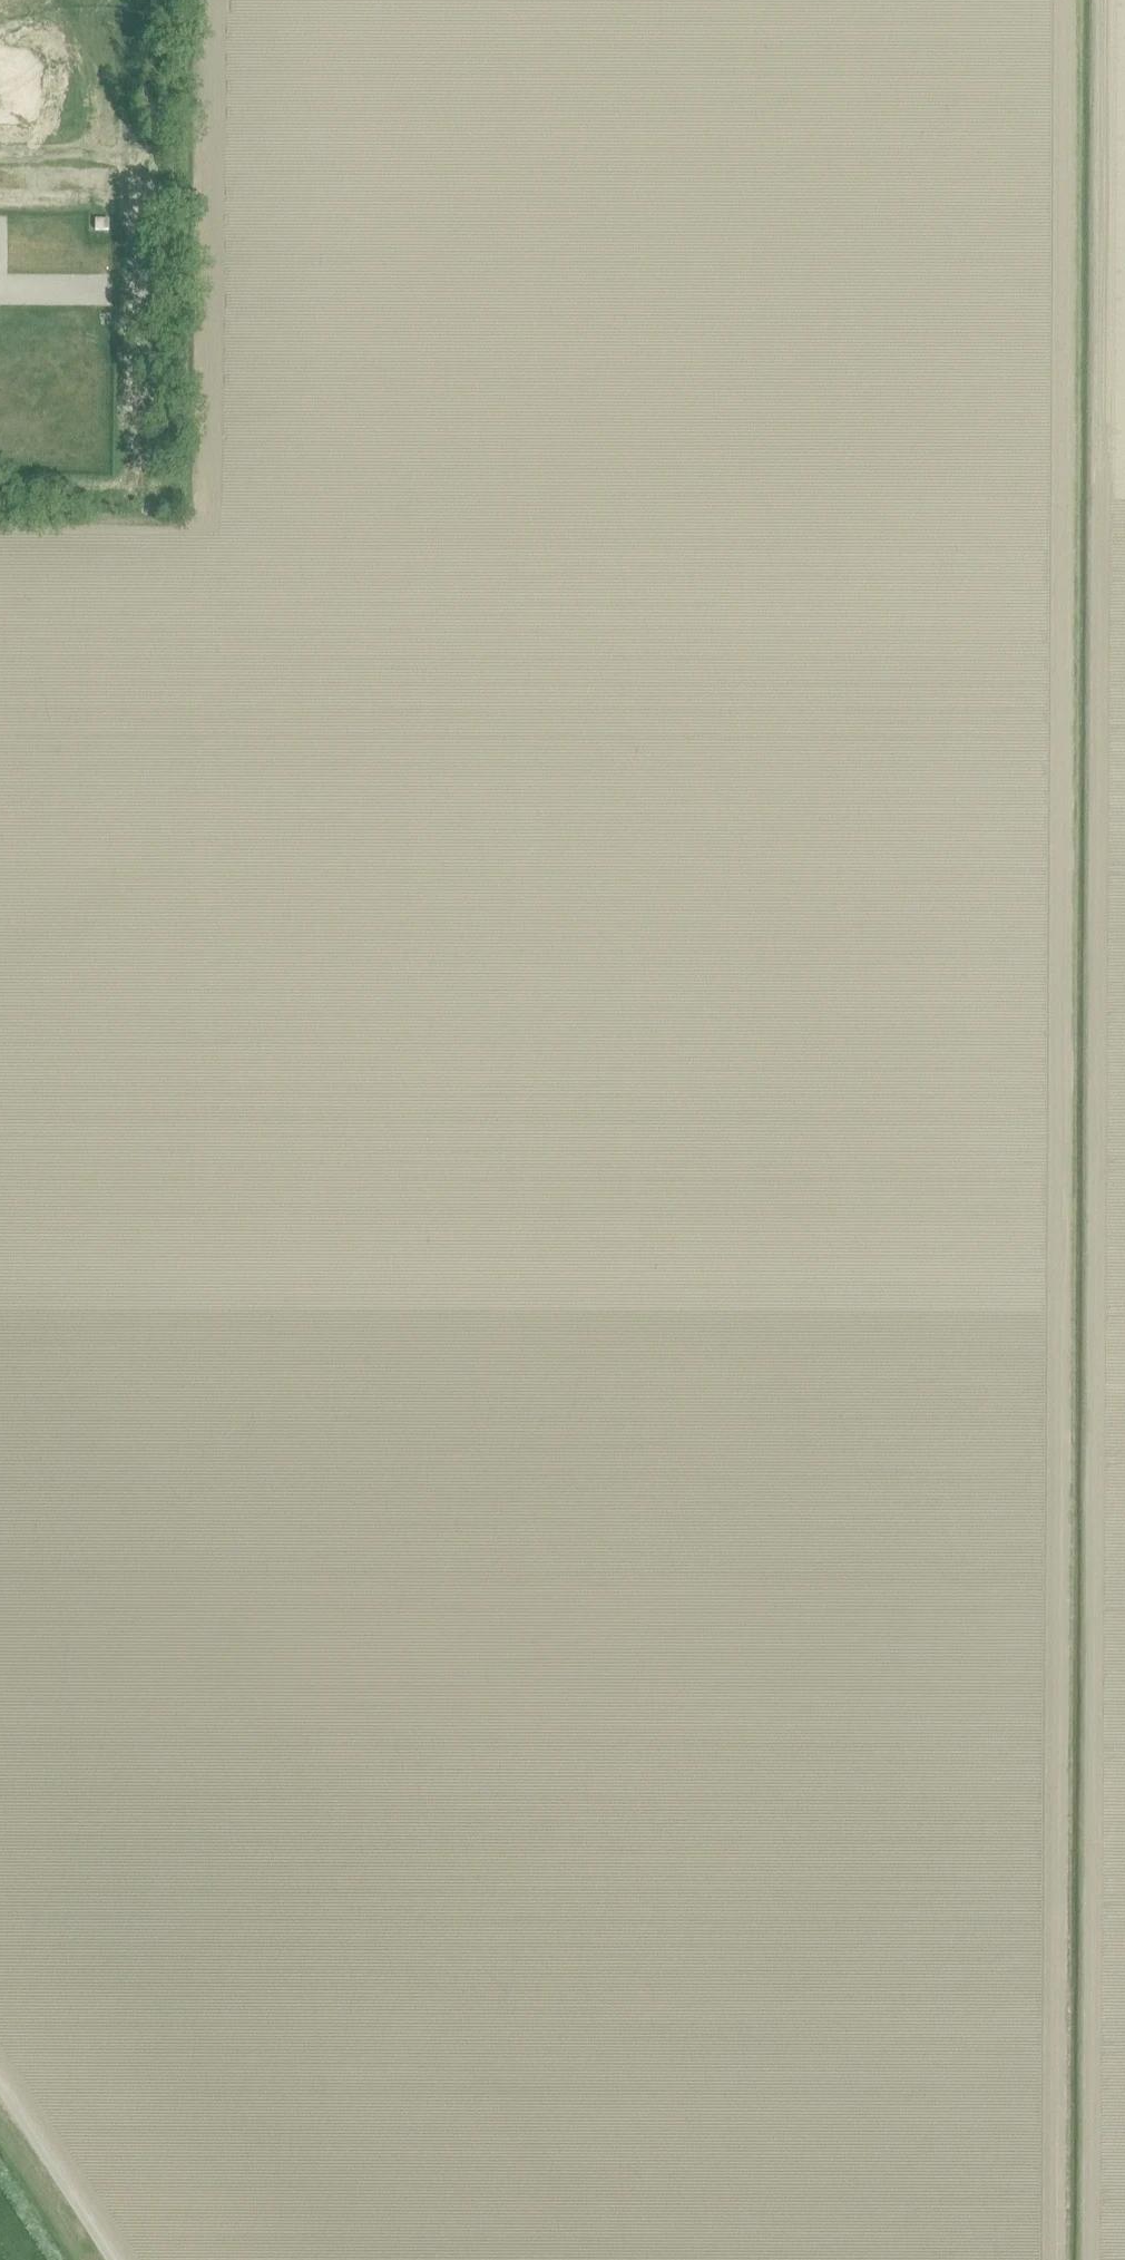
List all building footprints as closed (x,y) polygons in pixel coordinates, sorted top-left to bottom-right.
[(108,218),(94,218),(94,230),(108,230),(108,218)]
